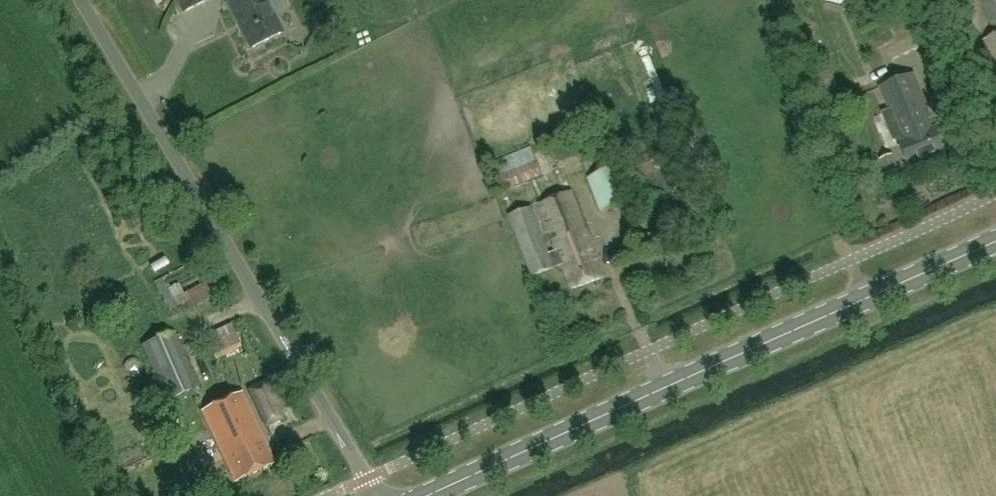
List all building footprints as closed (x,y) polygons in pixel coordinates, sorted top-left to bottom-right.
[(208,0),(177,0),(183,12),(208,0)] [(283,35),(265,0),(241,0),(228,6),(251,51),(283,35)] [(995,32),(995,0),(983,0),(995,32)] [(984,43),(995,74),(995,38),(984,43)] [(913,75),(882,87),(895,121),(886,124),(893,142),(901,139),(902,143),(898,144),(907,166),(947,151),(939,129),(934,131),(913,75)] [(695,186),(677,145),(588,178),(601,213),(635,200),(638,207),(695,186)] [(894,157),(882,161),(889,177),(900,172),(894,157)] [(504,158),(490,163),(501,193),(515,188),(504,158)] [(508,214),(529,274),(560,263),(570,290),(602,279),(572,192),(539,204),(556,251),(549,253),(532,206),(508,214)] [(184,304),(188,312),(211,300),(193,262),(155,283),(169,312),(184,304)] [(198,389),(173,333),(142,347),(167,403),(198,389)] [(264,427),(281,419),(267,386),(249,394),(264,427)] [(203,411),(236,482),(274,465),(241,393),(203,411)]
